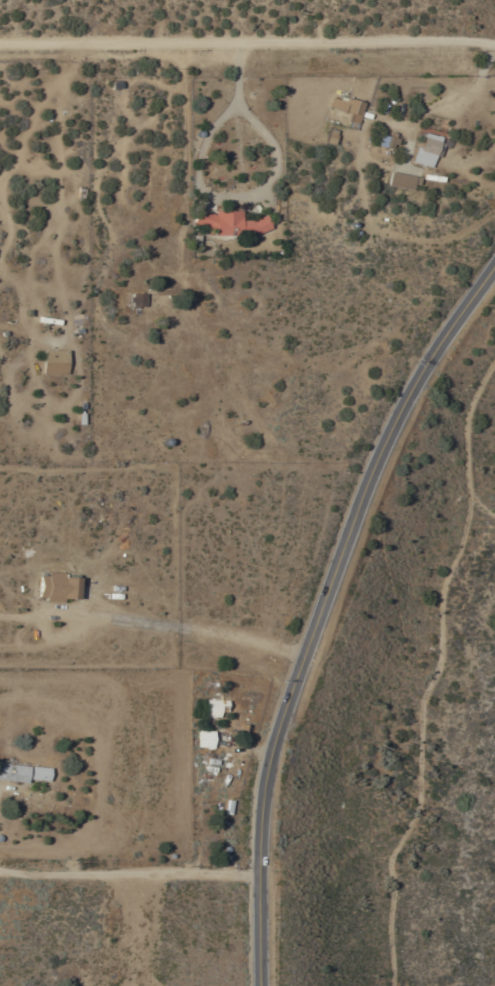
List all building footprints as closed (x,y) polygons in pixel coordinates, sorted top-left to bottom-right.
[(327,106),(330,97),(338,99),(339,96),(344,97),(345,96),(363,102),(359,116),(355,128),(350,126),(351,121),(348,120),(350,115),(346,113),(346,112),(327,106)] [(333,144),(325,142),(329,128),(336,130),(335,134),(336,134),(333,144)] [(396,145),(393,144),(391,149),(377,145),(380,134),(390,136),(391,131),(395,133),(394,137),(398,138),(396,145)] [(415,148),(418,149),(423,134),(435,137),(435,136),(440,138),(438,143),(441,144),(442,139),(449,142),(447,149),(441,147),(438,158),(434,157),(431,168),(423,166),(423,167),(420,167),(420,165),(411,162),(415,148)] [(420,177),(419,185),(413,183),(412,190),(387,185),(390,171),(420,177)] [(214,235),(214,230),(192,221),(197,208),(213,215),(213,211),(240,210),(240,220),(251,220),(265,215),(270,228),(253,235),(214,235)] [(144,308),(130,307),(130,303),(128,303),(128,298),(130,298),(131,294),(144,295),(144,308)] [(65,375),(41,375),(41,351),(66,351),(65,375)] [(76,599),(62,598),(62,602),(44,601),(44,597),(37,596),(38,575),(45,576),(45,572),(63,573),(63,574),(77,574),(76,577),(77,578),(76,599)] [(226,700),(226,711),(219,711),(219,716),(214,716),(214,718),(209,717),(209,716),(204,716),(204,699),(226,700)] [(213,731),(212,747),(196,746),(196,730),(213,731)] [(26,782),(0,779),(0,763),(28,766),(26,782)] [(49,768),(48,780),(29,779),(30,766),(49,768)]
